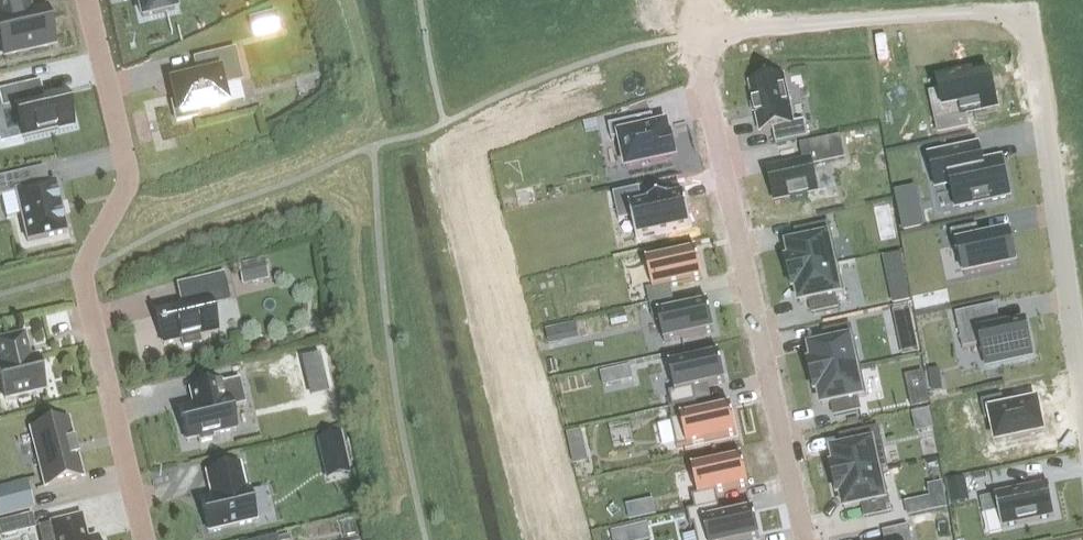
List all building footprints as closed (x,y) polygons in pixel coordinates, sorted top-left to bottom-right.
[(1,18),(0,18),(0,37),(4,56),(55,45),(46,7),(30,11),(28,0),(0,0),(0,14),(1,18)] [(145,23),(177,15),(173,0),(139,0),(145,23)] [(275,12),(248,19),(252,37),(279,31),(275,12)] [(199,116),(198,112),(228,105),(224,86),(243,81),(236,51),(197,60),(201,78),(173,84),(178,103),(174,104),(178,121),(199,116)] [(941,92),(931,94),(940,134),(970,128),(967,115),(999,108),(992,74),(974,78),(972,69),(937,77),(941,92)] [(783,78),(748,85),(759,134),(772,131),(775,146),(807,139),(803,122),(793,124),(783,78)] [(0,92),(0,98),(3,109),(15,106),(23,138),(73,126),(65,92),(42,97),(39,83),(0,92)] [(652,116),(608,126),(611,141),(620,139),(627,169),(676,158),(672,137),(669,138),(666,126),(655,129),(652,116)] [(958,148),(928,155),(935,188),(951,185),(956,209),(1009,197),(1001,160),(963,168),(958,148)] [(808,197),(808,193),(817,191),(811,162),(768,171),(774,200),(791,197),(792,200),(808,197)] [(18,194),(29,242),(68,233),(57,183),(27,190),(23,173),(0,179),(0,198),(18,194)] [(641,188),(615,194),(621,221),(634,218),(638,239),(693,227),(686,195),(669,199),(669,197),(651,201),(652,203),(645,204),(641,188)] [(903,231),(921,228),(918,215),(901,218),(903,231)] [(791,260),(787,261),(791,275),(838,264),(832,236),(823,238),(820,225),(794,231),(797,244),(788,246),(791,260)] [(958,246),(964,277),(1016,266),(1009,234),(980,240),(977,227),(950,233),(953,247),(958,246)] [(652,286),(646,288),(649,303),(673,298),(670,284),(702,277),(696,249),(646,260),(652,286)] [(242,287),(268,281),(263,259),(237,265),(242,287)] [(838,264),(791,275),(794,289),(797,288),(800,303),(810,301),(812,313),(838,308),(835,295),(845,293),(838,264)] [(230,301),(225,276),(180,287),(185,305),(157,311),(166,345),(184,341),(185,348),(203,344),(201,337),(219,333),(213,305),(230,301)] [(673,298),(649,303),(653,318),(659,317),(664,343),(714,332),(708,304),(676,311),(673,298)] [(998,306),(957,314),(964,349),(983,345),(988,365),(1034,355),(1027,324),(1009,328),(1008,322),(1002,323),(998,306)] [(813,362),(810,363),(813,377),(861,366),(855,338),(845,340),(842,327),(817,333),(819,346),(810,348),(813,362)] [(0,342),(0,371),(7,399),(47,390),(40,358),(31,360),(26,336),(0,342)] [(675,391),(669,392),(672,407),(696,402),(693,388),(725,381),(719,353),(669,364),(675,391)] [(861,366),(813,377),(816,391),(819,390),(823,405),(832,402),(835,415),(861,410),(858,397),(867,395),(861,366)] [(247,407),(241,381),(211,388),(215,403),(180,411),(188,443),(199,441),(200,445),(215,441),(214,437),(237,432),(232,410),(247,407)] [(996,443),(1042,433),(1036,404),(1005,411),(1002,397),(981,402),(985,421),(991,419),(996,443)] [(696,402),(672,407),(676,422),(682,421),(687,447),(737,436),(731,408),(699,416),(696,402)] [(80,484),(66,426),(29,435),(43,493),(80,484)] [(836,464),(832,465),(835,479),(883,468),(877,440),(868,442),(865,429),(839,435),(842,448),(832,450),(836,464)] [(698,495),(692,496),(695,511),(719,506),(716,492),(748,485),(742,458),(692,469),(698,495)] [(201,501),(208,533),(256,522),(248,490),(246,490),(240,465),(205,473),(206,475),(208,474),(214,498),(201,501)] [(883,468),(835,479),(838,493),(842,492),(845,506),(854,504),(857,517),(883,512),(880,499),(890,497),(883,468)] [(996,498),(983,500),(986,513),(999,511),(1003,528),(1056,517),(1050,485),(996,496),(996,498)] [(0,494),(0,517),(35,508),(31,493),(13,498),(11,491),(0,494)] [(695,511),(699,527),(705,525),(708,539),(760,539),(754,513),(722,520),(719,506),(695,511)] [(80,518),(38,528),(41,539),(86,539),(80,518)] [(0,523),(0,531),(2,538),(19,533),(15,519),(0,523)] [(907,527),(881,532),(883,539),(910,539),(907,527)]
